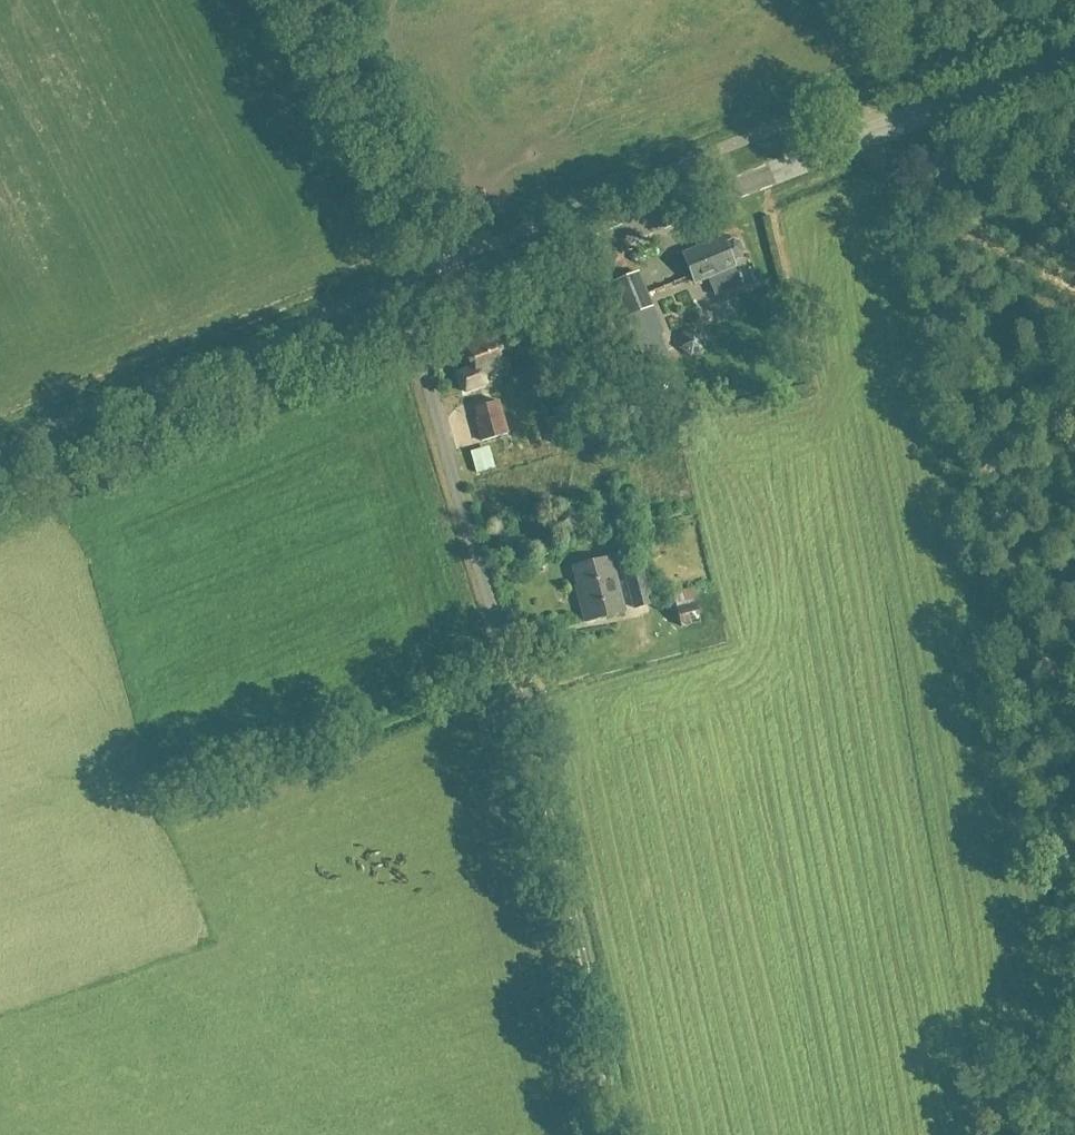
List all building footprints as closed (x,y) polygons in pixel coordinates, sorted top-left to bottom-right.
[(724,237),(684,253),(695,282),(708,277),(715,295),(742,285),(735,266),(733,261),(741,257),(744,252),(740,242),(734,239),(726,242),(724,237)] [(637,272),(612,283),(626,316),(651,306),(637,272)] [(727,305),(753,299),(751,290),(725,295),(727,305)] [(471,366),(457,372),(465,392),(488,383),(484,374),(508,364),(495,331),(462,343),(471,366)] [(670,357),(660,333),(637,342),(647,366),(670,357)] [(498,401),(476,407),(479,418),(475,420),(481,441),(507,434),(498,401)] [(557,417),(545,421),(552,444),(565,440),(557,417)] [(609,558),(573,567),(581,596),(579,597),(585,622),(623,611),(609,558)] [(633,609),(650,604),(643,573),(626,577),(633,609)] [(699,622),(691,588),(672,592),(680,627),(699,622)]
